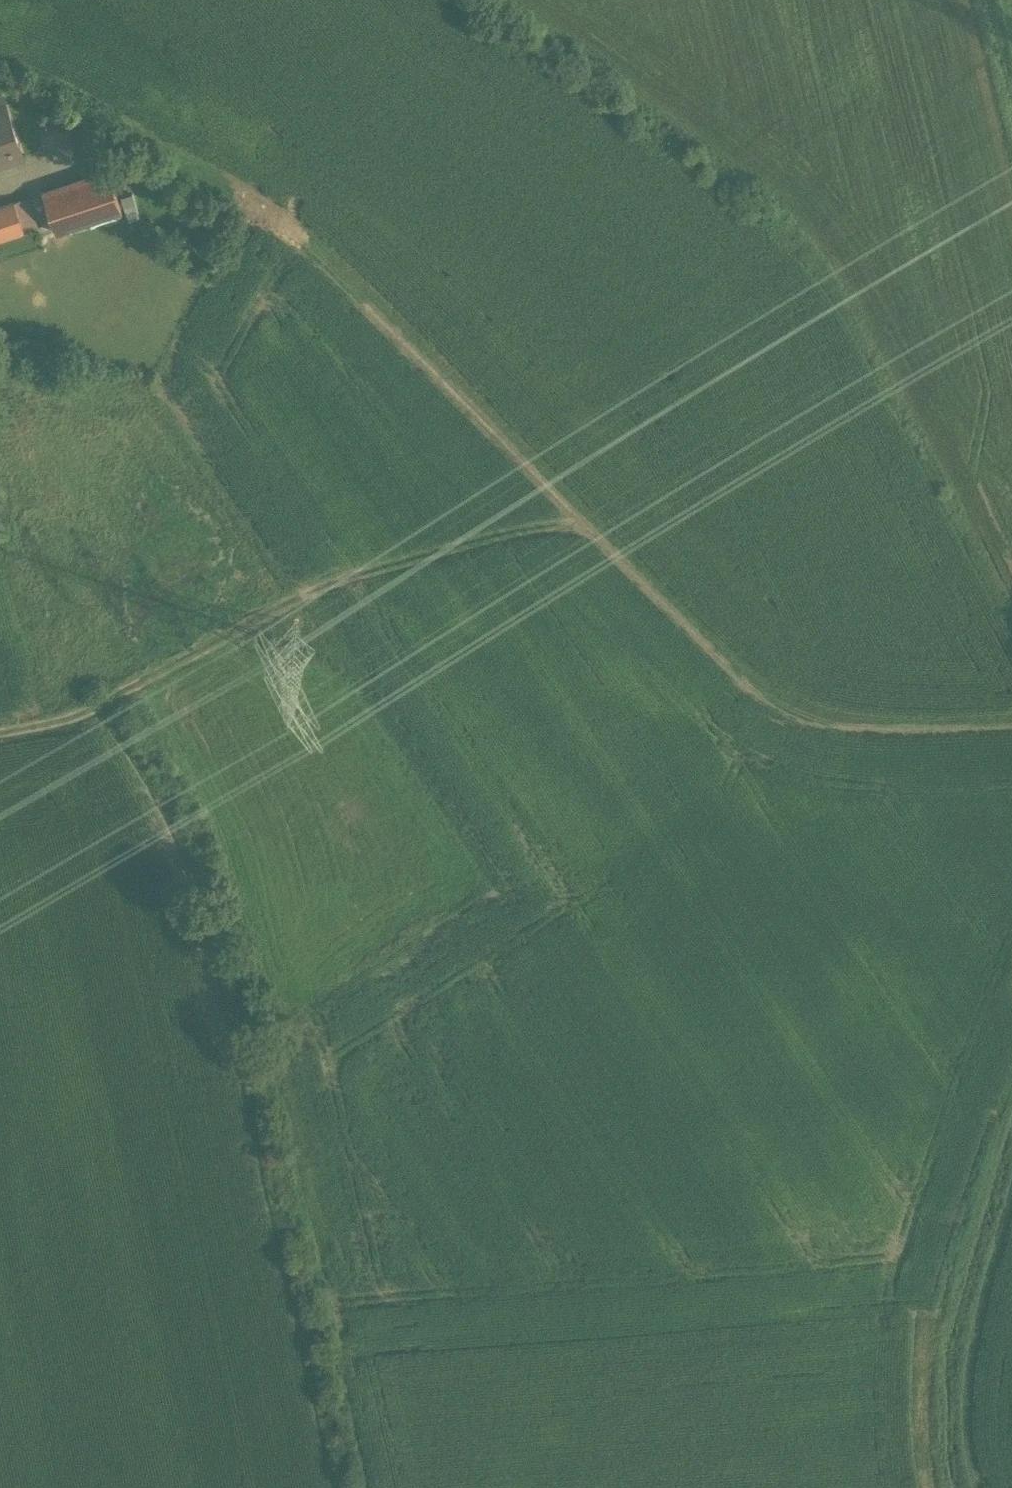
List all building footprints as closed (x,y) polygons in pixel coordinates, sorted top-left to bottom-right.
[(23,157),(2,96),(0,96),(0,165),(23,157)] [(108,169),(42,192),(55,231),(121,209),(108,169)] [(25,197),(13,201),(23,230),(35,226),(25,197)] [(0,206),(0,238),(23,230),(13,201),(0,206)]
